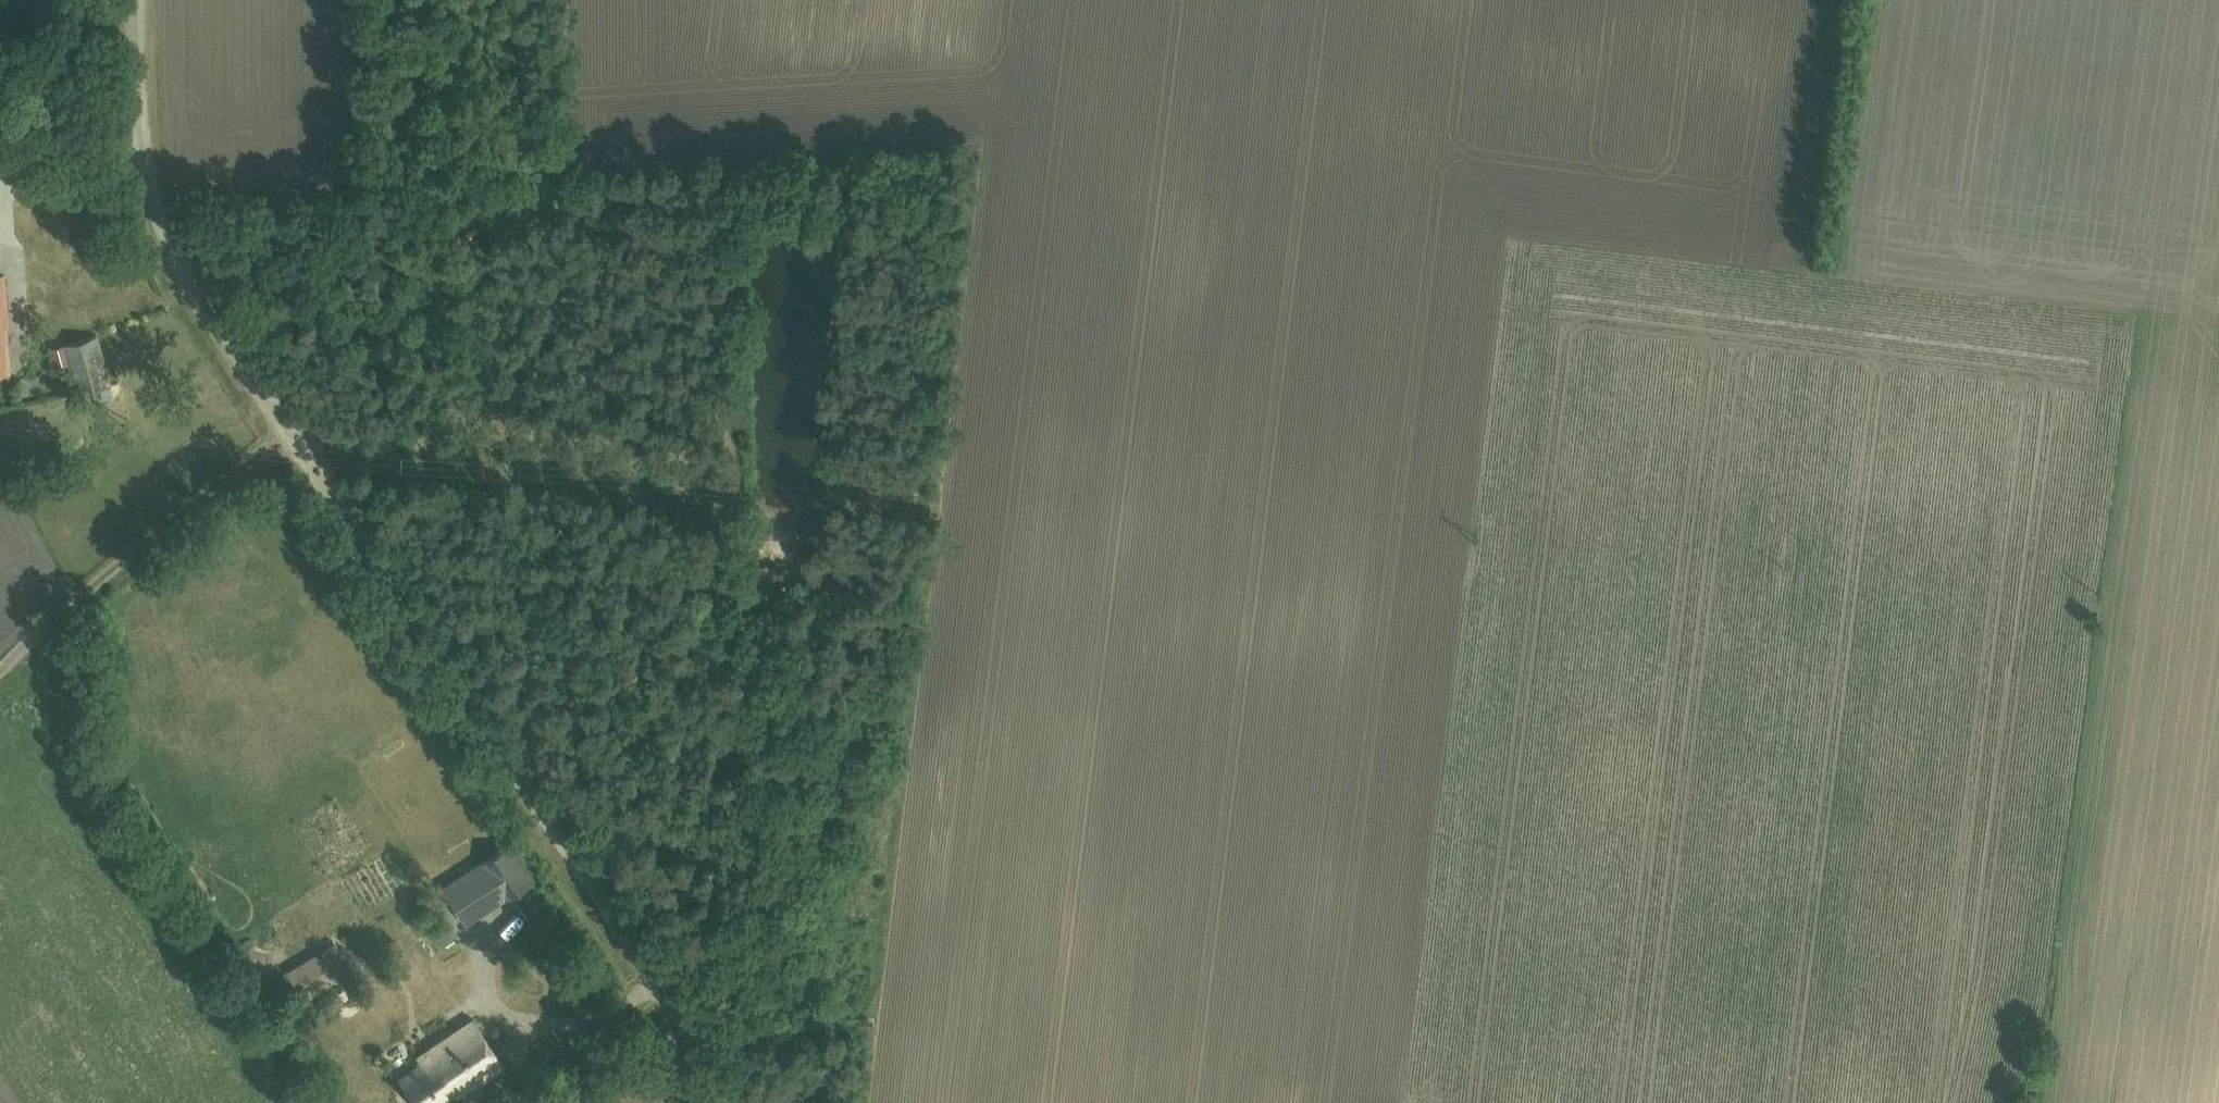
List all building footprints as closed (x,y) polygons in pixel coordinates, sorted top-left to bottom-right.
[(0,277),(0,377),(11,376),(2,276),(0,277)] [(107,389),(96,338),(60,345),(71,397),(107,389)] [(434,884),(458,925),(522,887),(498,847),(434,884)] [(283,979),(300,1006),(355,970),(338,944),(283,979)] [(405,1102),(453,1102),(502,1071),(469,1021),(386,1074),(405,1102)]
